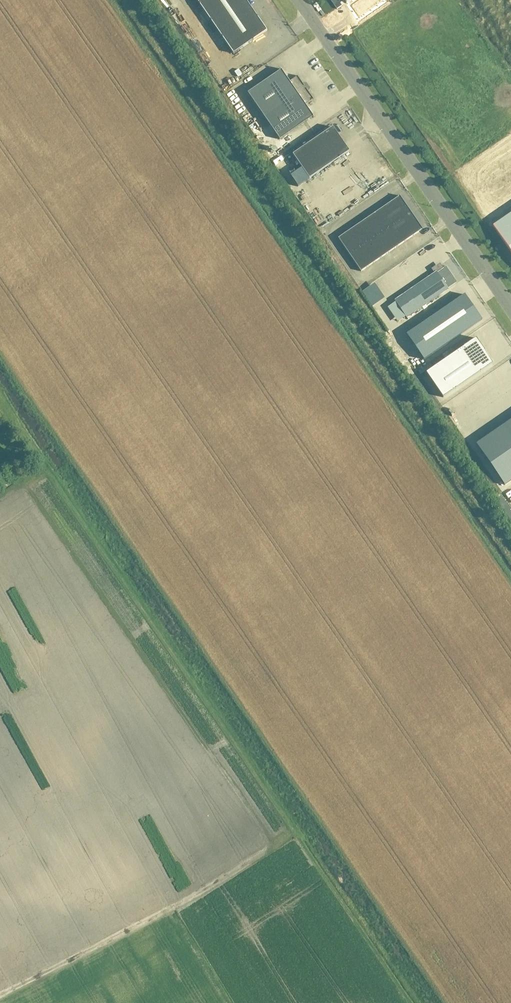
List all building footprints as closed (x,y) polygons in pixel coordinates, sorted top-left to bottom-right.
[(233,55),(267,32),(245,0),(195,0),(233,55)] [(247,94),(279,140),(312,118),(313,119),(314,118),(305,106),(313,100),(313,101),(313,100),(307,91),(310,90),(306,84),(303,85),(297,76),(297,77),(289,82),(280,70),(280,71),(247,94)] [(309,180),(349,152),(332,128),(292,155),(309,180)] [(301,169),(290,177),(298,188),(309,180),(301,169)] [(307,191),(301,194),(308,208),(325,200),(323,195),(312,200),(307,191)] [(399,197),(353,228),(338,239),(360,272),(422,230),(422,231),(422,230),(399,196),(399,197)] [(339,217),(333,210),(318,222),(323,229),(339,217)] [(493,227),(510,254),(510,214),(493,227)] [(436,273),(395,301),(406,318),(448,290),(447,289),(455,283),(445,268),(437,274),(436,273)] [(423,361),(482,321),(464,295),(406,335),(423,361)] [(484,351),(476,339),(463,347),(463,348),(426,374),(443,398),(492,364),(484,352),(484,351)] [(510,481),(510,421),(476,445),(504,486),(510,481)]
